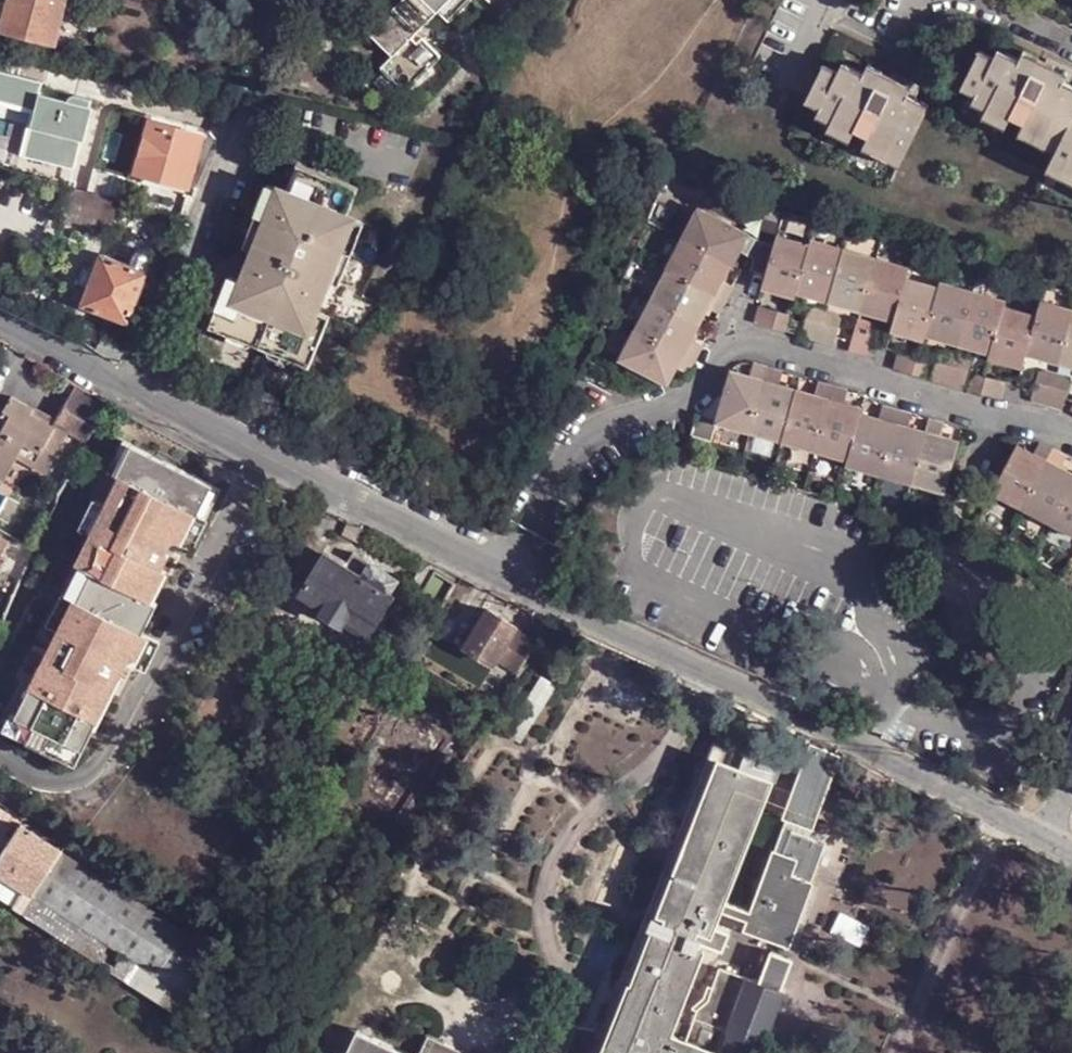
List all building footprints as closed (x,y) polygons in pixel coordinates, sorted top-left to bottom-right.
[(1,31),(56,46),(68,0),(10,0),(1,31)] [(448,0),(399,0),(361,38),(384,61),(373,72),(400,98),(430,68),(406,44),(448,0)] [(963,82),(994,97),(992,104),(1011,113),(1016,107),(1031,115),(1027,122),(1061,137),(1071,117),(1071,76),(1053,66),(1054,60),(1039,52),(1036,57),(1004,43),(1001,47),(983,39),(963,82)] [(818,62),(802,98),(828,112),(826,118),(847,127),(851,121),(867,128),(866,137),(899,150),(923,101),(887,82),(890,75),(876,68),(871,74),(838,60),(833,68),(818,62)] [(153,113),(141,110),(127,162),(138,165),(151,119),(152,120),(153,113)] [(1061,137),(1053,157),(1071,166),(1071,117),(1061,137)] [(189,186),(203,133),(152,120),(151,119),(138,165),(136,171),(189,186)] [(230,275),(209,326),(229,333),(228,338),(289,362),(290,358),(310,365),(329,316),(320,312),(332,281),(340,285),(366,222),(349,216),(360,186),(299,162),(287,190),(269,184),(244,245),(252,248),(239,279),(230,275)] [(100,194),(68,186),(61,211),(112,226),(119,200),(100,194)] [(624,362),(670,385),(678,369),(689,374),(703,346),(692,341),(707,310),(717,316),(731,288),(721,282),(728,265),(731,266),(739,251),(751,257),(748,270),(765,277),(763,290),(794,299),(796,293),(892,319),(889,330),(922,339),(924,333),(990,351),(988,357),(1021,366),(1026,350),(1071,363),(1071,308),(1039,298),(1035,315),(1002,305),(1004,300),(937,281),(936,287),(902,277),(905,267),(809,241),(808,246),(774,238),(773,245),(760,242),(699,211),(683,242),(681,241),(624,362)] [(128,265),(103,253),(96,270),(83,265),(76,283),(89,288),(83,304),(129,322),(149,271),(142,270),(147,266),(148,259),(144,253),(138,252),(132,253),(128,259),(128,265)] [(760,306),(756,324),(785,331),(789,315),(760,306)] [(808,310),(802,335),(834,344),(841,318),(837,312),(816,307),(808,310)] [(860,318),(853,349),(870,353),(876,328),(874,322),(860,318)] [(936,354),(930,377),(962,387),(968,360),(965,354),(943,348),(936,354)] [(895,350),(892,367),(923,376),(926,365),(923,358),(895,350)] [(753,375),(735,370),(720,422),(852,457),(849,463),(949,490),(963,437),(947,432),(950,421),(932,416),(929,427),(913,424),(916,411),(881,401),(877,414),(863,411),(867,405),(844,399),(848,387),(821,381),(818,392),(781,382),(784,370),(757,363),(753,375)] [(1038,371),(1032,394),(1062,403),(1070,379),(1068,372),(1045,366),(1038,371)] [(971,377),(969,388),(999,396),(1002,380),(978,372),(971,377)] [(73,386),(67,398),(75,401),(96,411),(100,413),(106,402),(73,386)] [(54,423),(87,440),(100,413),(96,411),(75,401),(67,398),(54,423)] [(14,474),(20,462),(50,476),(68,437),(30,418),(32,413),(9,402),(3,415),(0,413),(0,468),(14,474)] [(720,423),(701,417),(695,436),(715,441),(720,423)] [(998,487),(1071,527),(1071,465),(1069,464),(1071,458),(1071,450),(1045,435),(1038,448),(1025,440),(998,487)] [(18,714),(86,748),(119,681),(120,682),(134,654),(139,656),(150,633),(144,630),(158,601),(153,598),(168,569),(170,570),(178,554),(175,553),(196,510),(199,512),(214,482),(133,441),(118,471),(121,473),(93,531),(109,540),(81,598),(77,596),(18,714)] [(14,474),(0,468),(0,483),(7,486),(14,474)] [(324,555),(300,594),(323,609),(320,613),(340,625),(343,620),(368,635),(391,597),(387,595),(395,581),(352,554),(343,568),(324,555)] [(465,647),(493,663),(503,647),(507,649),(511,643),(508,641),(516,627),(486,610),(465,647)] [(543,678),(520,713),(526,717),(533,720),(555,684),(543,678)] [(629,986),(631,986),(653,929),(660,932),(666,917),(659,914),(722,760),(731,762),(735,753),(713,742),(708,754),(594,1039),(586,1036),(579,1052),(602,1052),(629,986)] [(788,819),(806,825),(831,755),(812,747),(788,819)] [(782,991),(780,991),(791,958),(769,951),(757,982),(744,978),(719,969),(698,1019),(689,1028),(685,1042),(668,1037),(699,947),(688,943),(691,936),(722,949),(734,922),(715,914),(755,815),(770,777),(731,762),(722,760),(659,914),(666,917),(660,932),(653,929),(631,986),(629,986),(602,1052),(759,1052),(782,991)] [(0,852),(0,871),(22,885),(190,994),(210,947),(20,825),(0,852)] [(746,930),(761,937),(775,942),(789,906),(812,843),(799,838),(782,830),(761,883),(764,884),(746,930)] [(182,1016),(190,994),(22,885),(10,905),(182,1016)] [(373,1035),(360,1028),(347,1052),(363,1052),(373,1035)] [(373,1035),(363,1052),(409,1052),(373,1035)]
